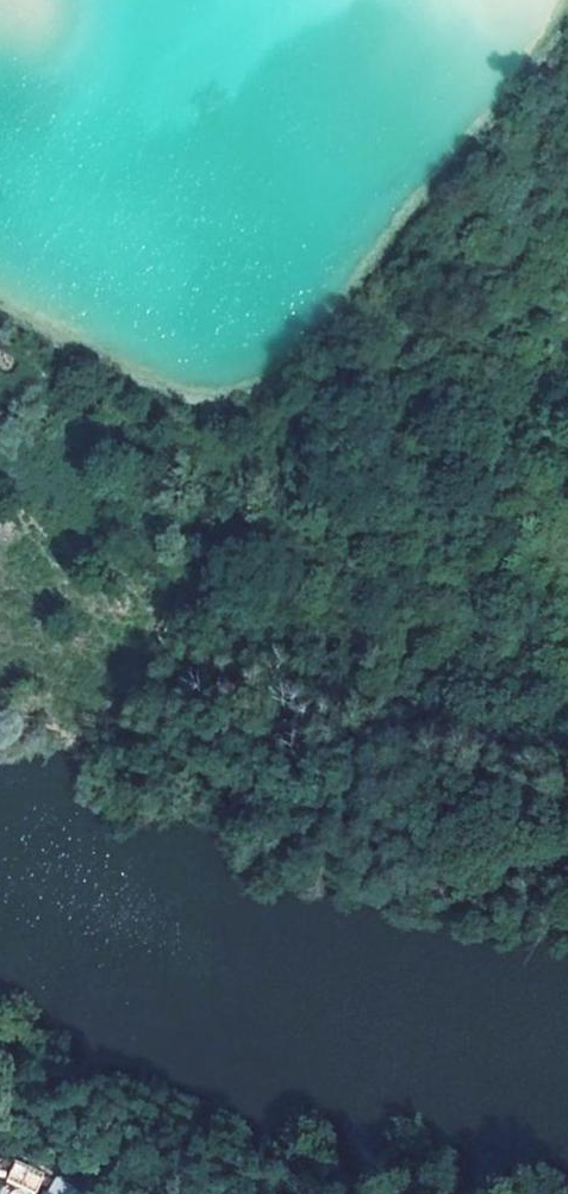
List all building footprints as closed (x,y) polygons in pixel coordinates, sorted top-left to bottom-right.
[(36,1192),(44,1173),(13,1160),(6,1179),(36,1192)] [(44,1193),(82,1193),(54,1177),(44,1193)]
